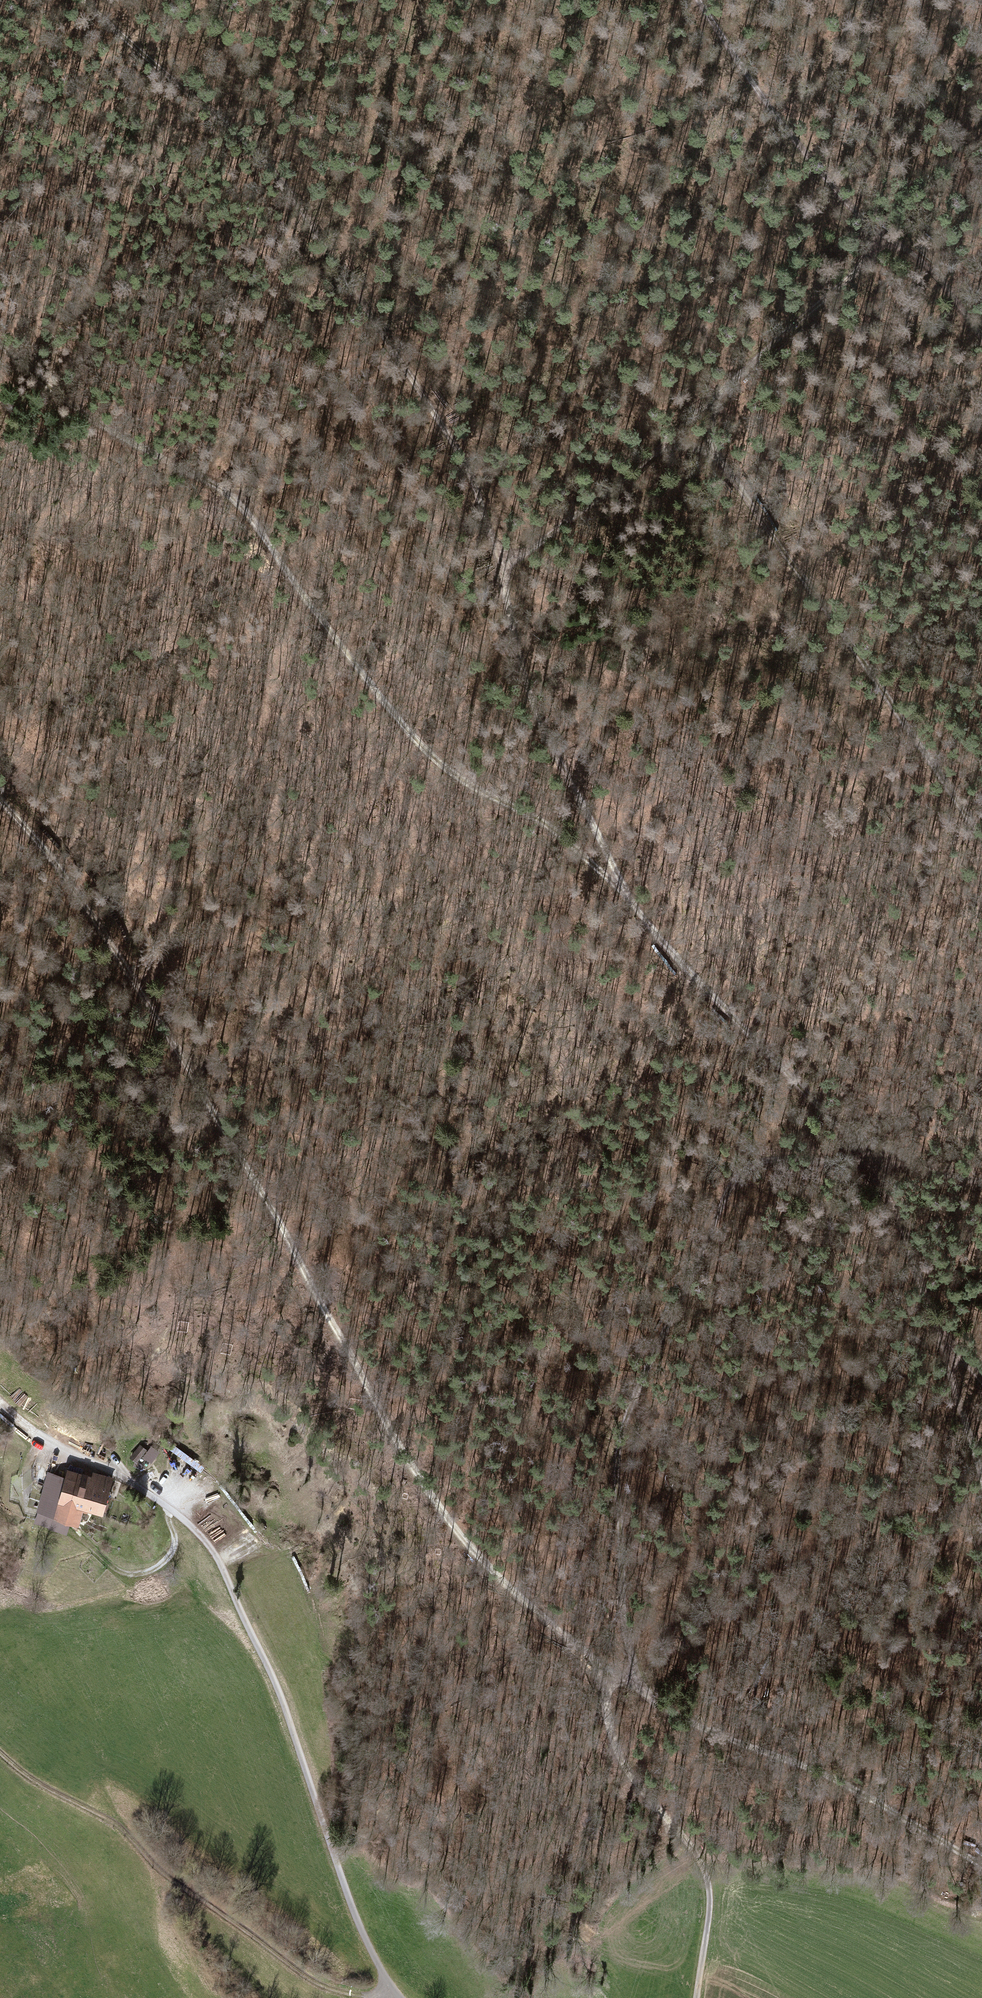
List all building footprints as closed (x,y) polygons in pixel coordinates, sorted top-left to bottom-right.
[(151,1461),(158,1451),(154,1449),(147,1459),(151,1461)] [(137,1451),(132,1456),(136,1459),(141,1454),(137,1451)] [(50,1474),(40,1509),(78,1520),(81,1510),(86,1512),(88,1507),(99,1510),(105,1489),(108,1490),(112,1478),(94,1473),(92,1477),(69,1470),(67,1476),(66,1476),(65,1479),(50,1474)] [(974,1878),(971,1885),(973,1886),(972,1888),(981,1894),(981,1882),(974,1878)] [(592,1934),(583,1926),(576,1933),(585,1942),(592,1934)]
